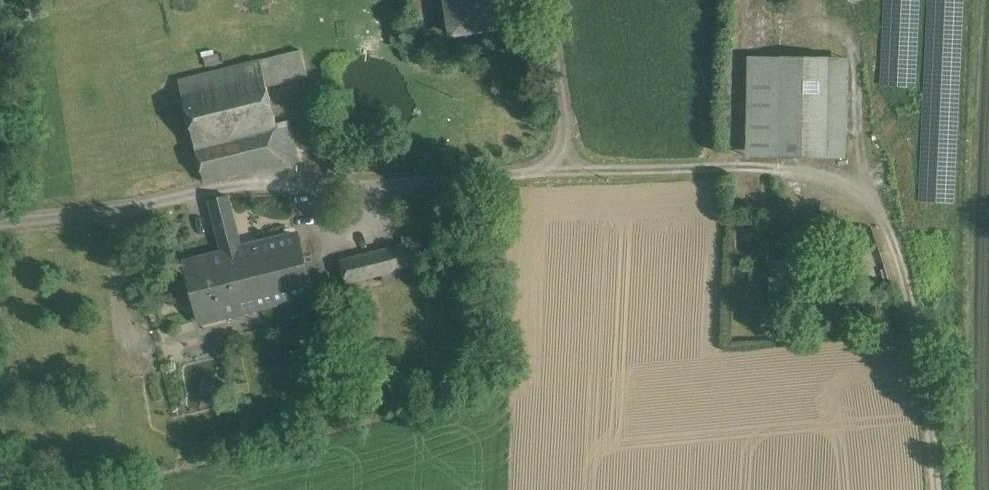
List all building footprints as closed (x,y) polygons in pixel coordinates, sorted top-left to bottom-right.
[(452,34),(504,26),(501,7),(493,9),(492,0),(447,0),(452,34)] [(301,49),(261,59),(265,74),(268,86),(308,76),(301,49)] [(782,57),(749,56),(747,156),(780,157),(782,57)] [(830,57),(782,57),(780,157),(827,157),(828,157),(828,137),(830,57)] [(848,59),(830,57),(828,137),(847,137),(848,59)] [(261,59),(179,80),(183,95),(265,74),(261,59)] [(265,74),(183,95),(195,144),(239,133),(277,124),(277,123),(268,86),(265,74)] [(277,124),(239,133),(248,170),(300,157),(290,119),(277,123),(277,124)] [(239,133),(195,144),(205,181),(248,170),(239,133)] [(847,137),(828,137),(828,157),(846,157),(847,137)] [(229,195),(209,200),(223,254),(187,263),(201,320),(311,292),(297,236),(243,249),(229,195)] [(445,258),(439,235),(429,237),(435,261),(445,258)] [(420,240),(404,244),(410,267),(426,263),(420,240)] [(404,244),(341,259),(347,283),(410,267),(404,244)] [(788,262),(771,261),(769,314),(785,315),(788,262)] [(205,376),(199,398),(220,404),(226,381),(205,376)] [(248,382),(233,385),(235,395),(250,391),(248,382)] [(256,414),(240,417),(242,429),(258,427),(256,414)]
